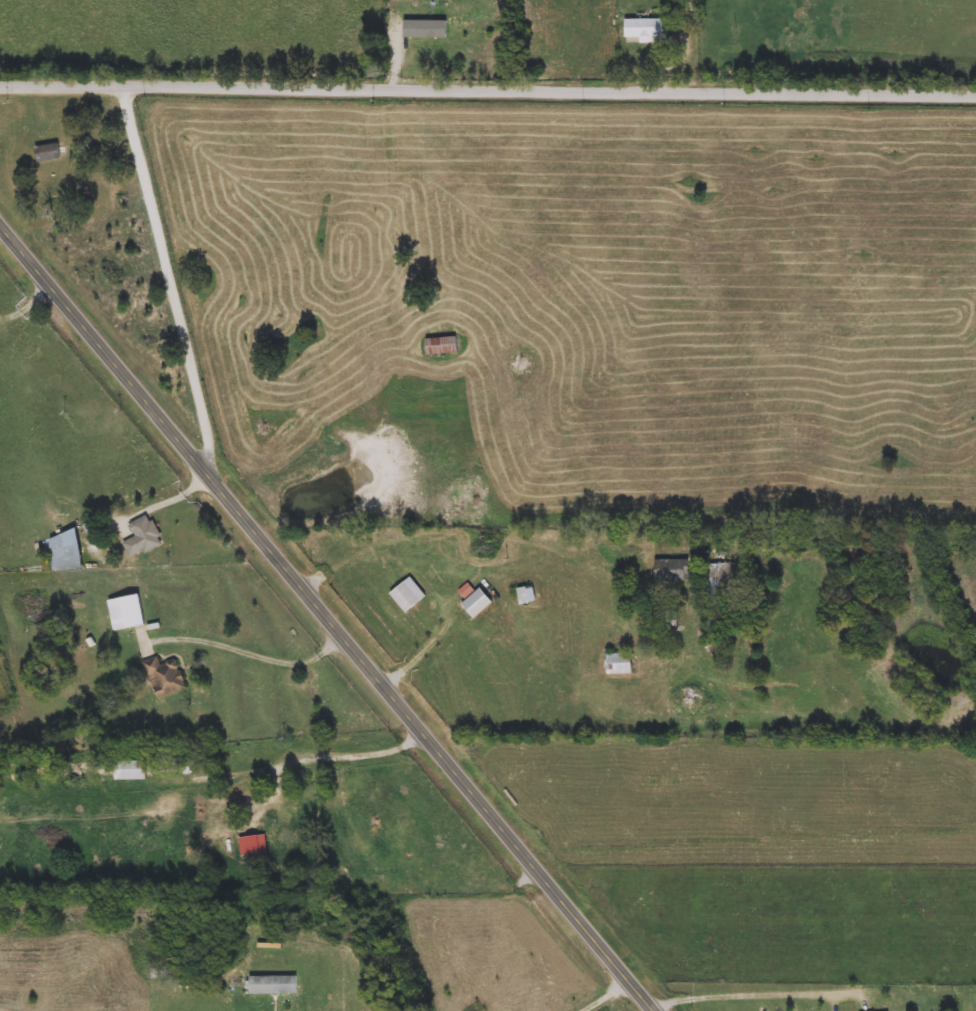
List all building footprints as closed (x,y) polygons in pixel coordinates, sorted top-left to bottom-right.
[(626,19),(667,19),(667,43),(626,43),(626,19)] [(38,162),(37,146),(59,144),(61,160),(38,162)] [(426,338),(458,338),(458,354),(426,354),(426,338)] [(135,537),(129,525),(150,515),(164,543),(131,559),(123,543),(135,537)] [(654,553),(669,553),(669,560),(689,560),(689,580),(656,580),(656,570),(648,570),(647,547),(654,547),(654,553)] [(68,557),(83,555),(84,568),(54,571),(52,549),(67,548),(68,557)] [(421,601),(407,613),(390,594),(404,582),(421,601)] [(535,603),(519,603),(518,588),(534,587),(535,603)] [(493,602),(475,619),(462,604),(480,588),(493,602)] [(145,625),(114,630),(109,600),(140,595),(145,625)] [(606,653),(632,653),(632,674),(606,674),(606,653)] [(186,690),(156,698),(146,661),(158,659),(160,665),(179,660),(186,690)] [(250,977),(296,977),(296,994),(250,994),(250,977)]
